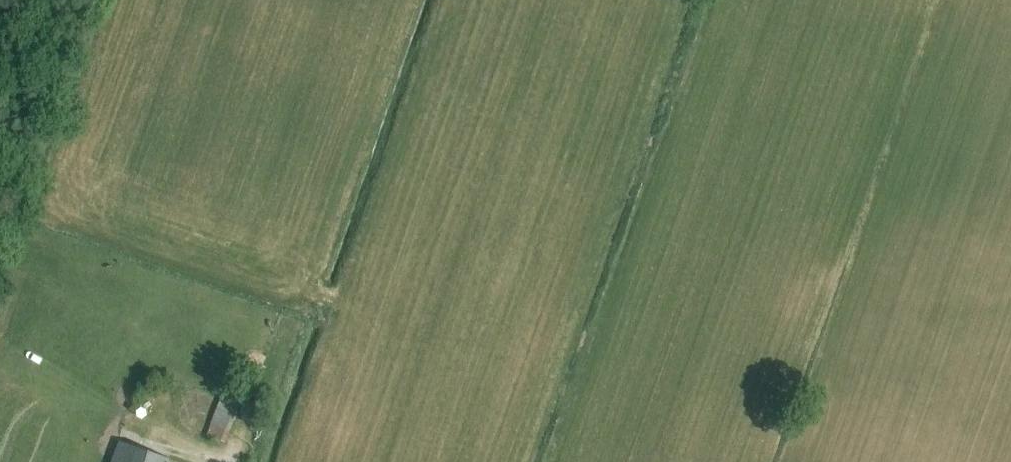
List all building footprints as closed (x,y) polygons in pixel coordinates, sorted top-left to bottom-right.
[(227,443),(242,402),(223,395),(207,436),(227,443)] [(171,459),(119,442),(112,461),(170,461),(171,459)]
